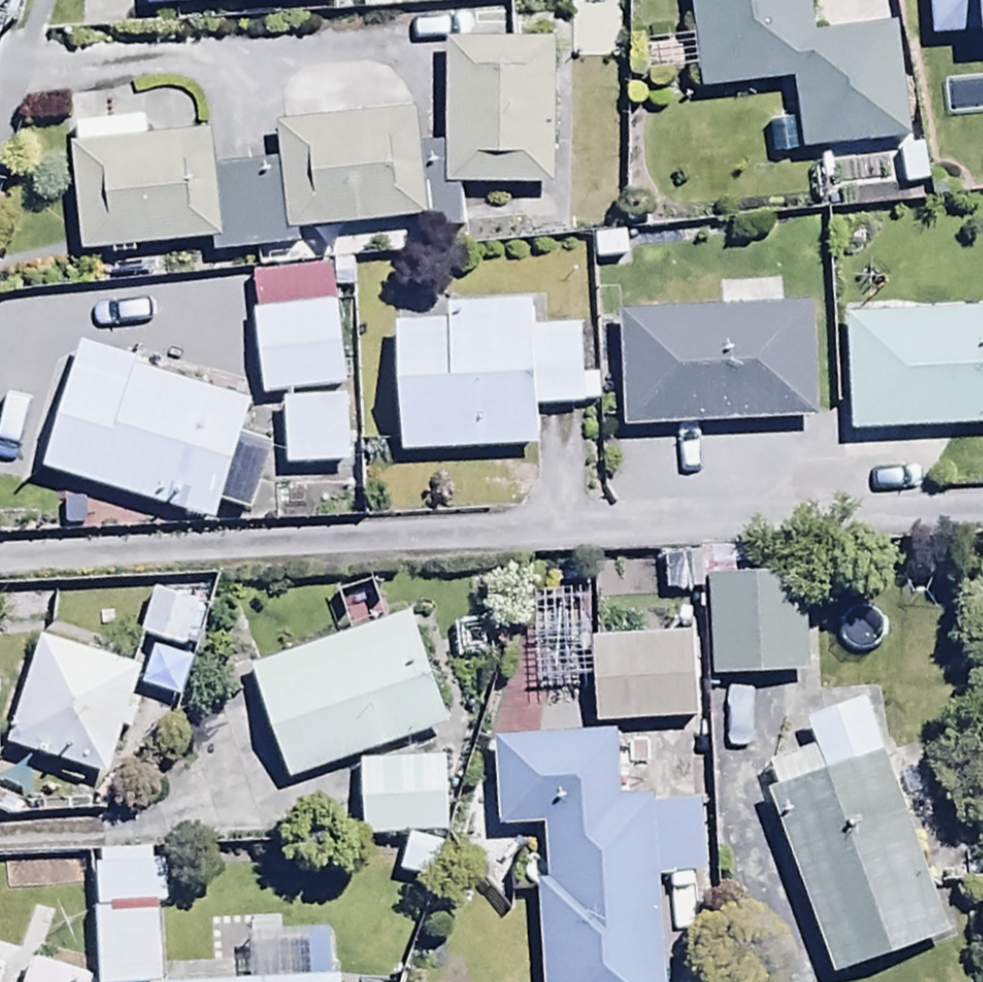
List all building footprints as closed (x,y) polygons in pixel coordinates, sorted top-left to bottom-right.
[(697,92),(800,83),(806,155),(908,147),(898,25),(811,32),(808,0),(690,0),(697,92)] [(930,42),(982,39),(982,0),(928,0),(930,42)] [(72,146),(82,257),(214,244),(215,256),(318,246),(317,233),(419,223),(420,232),(467,227),(464,189),(553,189),(552,44),(449,44),(449,146),(419,146),(416,115),(278,128),(281,161),(215,167),(212,133),(144,139),(143,121),(77,127),(79,145),(72,146)] [(341,391),(330,269),(253,276),(264,398),(341,391)] [(529,304),(397,306),(401,456),(539,453),(538,409),(600,407),(599,376),(577,377),(576,325),(529,326),(529,304)] [(814,307),(618,312),(621,427),(817,422),(814,307)] [(851,313),(855,432),(982,428),(982,310),(851,313)] [(253,404),(82,345),(40,466),(211,525),(253,404)] [(349,401),(282,403),(284,470),(351,469),(349,401)] [(802,572),(707,577),(713,680),(809,675),(802,572)] [(204,606),(154,593),(141,643),(190,657),(204,606)] [(412,614),(250,667),(287,783),(449,731),(412,614)] [(697,638),(593,641),(595,725),(699,722),(697,638)] [(143,670),(40,639),(8,747),(111,778),(123,736),(131,738),(139,711),(132,709),(143,670)] [(768,797),(833,978),(949,936),(867,707),(809,728),(817,750),(768,767),(778,794),(768,797)] [(616,732),(495,741),(501,830),(544,827),(548,885),(534,886),(541,981),(664,981),(656,882),(706,878),(700,797),(621,803),(616,732)] [(444,762),(359,766),(363,838),(447,834),(444,762)] [(342,977),(233,981),(232,966),(162,969),(160,932),(170,932),(166,852),(94,855),(100,981),(342,981),(342,977)] [(31,960),(25,981),(91,981),(92,976),(31,960)]
